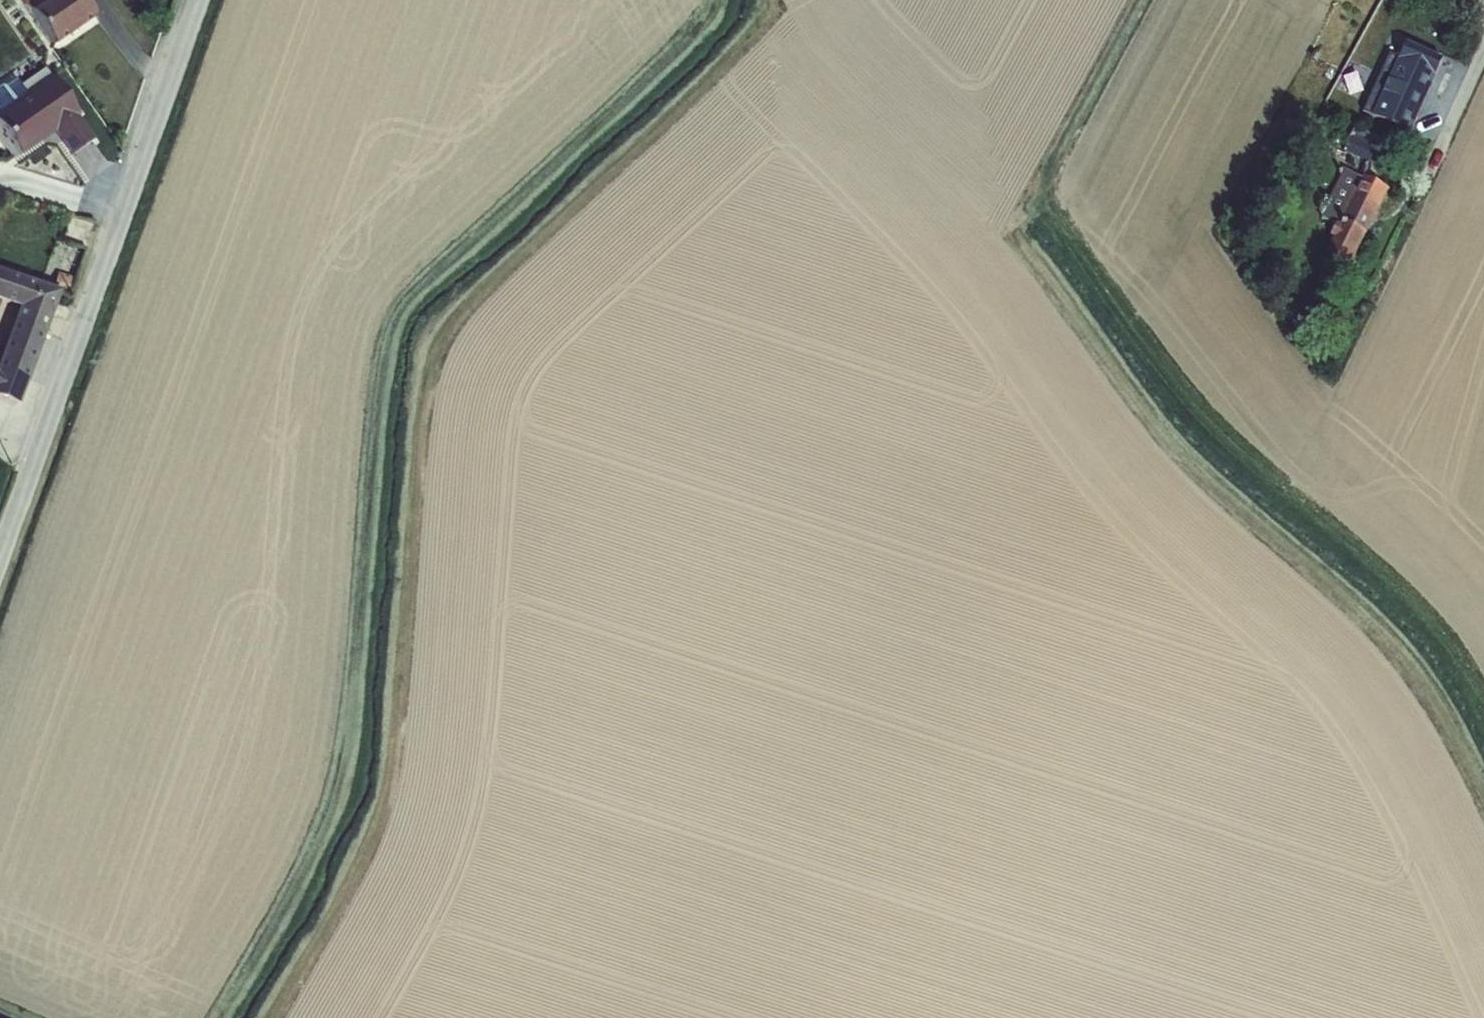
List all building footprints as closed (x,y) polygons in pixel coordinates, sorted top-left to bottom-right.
[(54,43),(97,15),(87,0),(26,0),(54,43)] [(1399,37),(1366,111),(1411,131),(1445,57),(1399,37)] [(26,91),(15,75),(0,85),(0,122),(21,154),(56,130),(71,153),(96,136),(54,73),(26,91)] [(1326,252),(1357,264),(1390,184),(1345,166),(1325,214),(1339,219),(1326,252)] [(23,401),(63,284),(0,263),(0,394),(23,401)]
